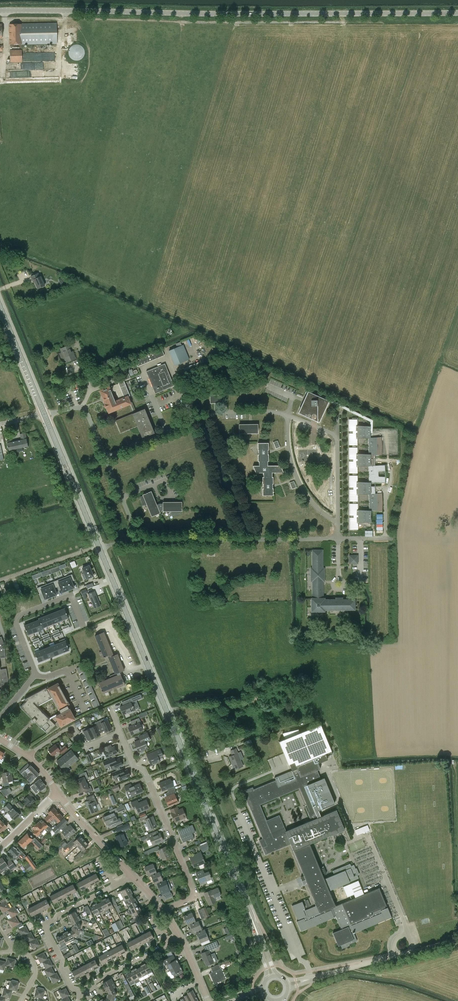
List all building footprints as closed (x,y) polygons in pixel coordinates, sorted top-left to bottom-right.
[(56,23),(22,24),(9,24),(9,44),(57,44),(56,23)] [(22,62),(22,50),(10,50),(10,62),(22,62)] [(34,282),(37,289),(44,285),(40,277),(39,277),(38,273),(30,277),(33,283),(34,282)] [(75,359),(73,354),(73,351),(71,352),(68,345),(60,349),(61,352),(62,352),(66,362),(75,359)] [(174,365),(189,359),(183,345),(169,351),(174,365)] [(137,367),(149,362),(164,355),(162,349),(135,360),(137,367)] [(169,375),(164,364),(146,372),(151,382),(169,375)] [(169,375),(151,382),(155,393),(174,386),(169,375)] [(129,396),(130,396),(123,381),(118,383),(99,391),(99,392),(99,393),(100,395),(104,404),(103,405),(104,407),(106,408),(108,413),(130,404),(134,413),(115,420),(121,433),(137,426),(142,438),(154,433),(144,409),(136,412),(129,396)] [(308,392),(298,413),(316,413),(316,421),(319,422),(328,401),(317,396),(308,392)] [(223,395),(210,395),(210,403),(223,403),(223,397),(226,397),(226,394),(223,394),(223,395)] [(317,394),(317,396),(328,401),(370,422),(370,426),(370,429),(370,431),(370,432),(370,433),(372,433),(373,420),(329,399),(318,394),(317,394)] [(349,425),(348,425),(348,431),(349,431),(349,432),(370,432),(370,431),(370,429),(370,426),(357,426),(357,418),(351,418),(351,420),(349,420),(349,425)] [(244,433),(258,433),(257,424),(239,425),(239,430),(239,431),(239,433),(240,434),(244,435),(244,433)] [(348,434),(348,439),(349,439),(350,444),(352,444),(352,446),(356,446),(356,444),(357,444),(357,438),(368,438),(368,446),(382,446),(381,437),(370,438),(370,433),(370,432),(349,432),(349,434),(348,434)] [(26,439),(25,439),(24,436),(26,436),(25,433),(20,434),(21,437),(22,440),(11,442),(11,441),(11,440),(6,441),(7,441),(7,443),(8,448),(12,447),(12,449),(23,447),(24,448),(28,447),(26,439)] [(258,452),(268,452),(268,450),(268,443),(257,443),(258,450),(258,452)] [(350,453),(348,453),(349,459),(349,460),(375,460),(374,455),(381,455),(382,446),(368,446),(368,454),(357,454),(357,448),(356,448),(356,446),(352,446),(352,448),(350,448),(350,453)] [(259,462),(259,464),(267,463),(267,461),(268,461),(268,454),(268,452),(258,452),(258,454),(258,461),(259,462)] [(349,462),(349,467),(350,467),(350,472),(353,472),(353,474),(356,474),(356,467),(368,466),(368,474),(378,474),(378,472),(379,471),(385,471),(385,465),(375,466),(375,460),(349,460),(349,462)] [(267,465),(267,463),(259,464),(259,466),(253,466),(254,469),(255,471),(259,471),(259,473),(263,473),(263,475),(272,475),(272,473),(283,472),(282,469),(281,469),(281,467),(277,467),(277,465),(267,465)] [(171,474),(166,476),(166,477),(171,489),(174,488),(176,487),(171,474)] [(350,482),(349,482),(349,487),(349,488),(370,488),(370,487),(370,486),(370,482),(385,483),(385,477),(379,477),(378,476),(378,474),(368,474),(368,482),(356,482),(356,474),(353,474),(353,476),(350,476),(350,482)] [(263,484),(263,486),(272,486),(272,484),(273,484),(273,477),(272,477),(272,475),(263,475),(263,477),(262,477),(262,484),(263,484)] [(272,488),(272,486),(263,486),(263,488),(262,488),(262,496),(273,495),(273,488),(272,488)] [(349,490),(349,495),(350,495),(350,501),(353,501),(353,502),(356,502),(356,501),(358,501),(358,495),(368,494),(369,502),(382,502),(382,493),(375,494),(375,486),(370,486),(370,487),(370,488),(349,488),(349,490)] [(142,495),(140,496),(142,505),(147,504),(152,516),(159,513),(159,512),(163,511),(171,511),(172,515),(181,514),(181,511),(181,502),(177,502),(163,502),(163,503),(159,503),(156,505),(151,491),(143,495),(142,495)] [(350,510),(349,510),(349,515),(350,515),(350,517),(370,516),(370,515),(371,511),(382,511),(382,502),(369,502),(368,511),(358,510),(358,504),(356,504),(356,502),(353,502),(353,504),(350,504),(350,510)] [(349,518),(349,523),(350,523),(350,529),(352,529),(352,531),(355,531),(355,529),(356,529),(356,523),(371,522),(370,517),(370,516),(350,517),(350,518),(349,518)] [(311,575),(324,575),(324,568),(322,568),(322,550),(312,550),(312,568),(311,568),(311,575)] [(84,573),(82,574),(84,579),(86,578),(86,579),(93,576),(89,565),(87,566),(87,565),(83,567),(83,568),(82,568),(84,573)] [(72,574),(63,578),(68,590),(72,589),(72,588),(74,588),(71,581),(74,580),(72,574)] [(321,597),(321,596),(322,596),(322,581),(324,581),(324,575),(311,575),(311,581),(313,581),(313,597),(321,597)] [(63,578),(54,581),(57,587),(60,586),(62,592),(64,591),(64,592),(68,590),(63,578)] [(54,581),(46,584),(51,597),(55,596),(54,595),(56,594),(54,588),(57,587),(54,581)] [(46,584),(37,588),(39,594),(42,593),(45,599),(47,598),(47,599),(51,597),(46,584)] [(100,605),(94,590),(88,593),(94,608),(100,605)] [(321,597),(313,597),(313,598),(311,598),(311,611),(324,611),(324,609),(326,609),(326,601),(324,601),(321,599),(321,597)] [(326,601),(326,609),(339,609),(339,598),(335,598),(335,600),(326,600),(326,601)] [(342,598),(339,598),(339,609),(354,609),(354,600),(342,600),(342,598)] [(64,608),(59,611),(63,621),(68,618),(64,608)] [(59,611),(54,612),(58,622),(63,621),(59,611)] [(54,612),(49,614),(53,624),(58,622),(54,612)] [(49,614),(44,616),(48,626),(48,628),(54,626),(53,624),(49,614)] [(44,616),(39,618),(39,620),(43,628),(48,626),(44,616)] [(39,620),(34,622),(38,630),(43,628),(39,620)] [(34,622),(29,624),(33,634),(33,633),(39,631),(38,630),(34,622)] [(29,624),(24,626),(26,630),(28,637),(34,635),(33,633),(33,634),(29,624)] [(123,681),(119,672),(124,670),(117,654),(113,655),(112,653),(113,653),(104,632),(94,636),(101,651),(99,652),(101,658),(105,656),(108,655),(109,657),(108,657),(115,673),(111,675),(112,677),(99,682),(102,690),(103,694),(125,684),(123,681)] [(65,641),(60,643),(64,652),(69,650),(65,641)] [(60,643),(55,645),(58,654),(64,652),(60,643)] [(55,645),(50,647),(53,656),(58,654),(55,645)] [(50,647),(45,649),(48,658),(53,656),(50,647)] [(45,649),(40,651),(43,660),(48,658),(45,649)] [(40,651),(35,653),(38,662),(43,660),(40,651)] [(94,707),(100,705),(82,665),(76,668),(79,674),(82,672),(83,674),(80,676),(82,680),(85,679),(86,681),(83,682),(85,687),(88,685),(89,687),(86,689),(88,693),(91,692),(92,694),(89,695),(91,700),(94,698),(95,700),(92,702),(94,707)] [(47,690),(46,687),(25,699),(27,701),(20,707),(32,719),(32,720),(34,722),(35,721),(47,733),(48,733),(55,725),(54,724),(58,721),(61,726),(74,719),(69,709),(68,708),(67,705),(66,706),(66,705),(69,704),(58,683),(48,689),(47,690)] [(133,711),(133,710),(134,710),(131,703),(142,698),(140,694),(124,701),(125,705),(120,707),(123,714),(129,712),(130,712),(133,711)] [(106,717),(97,722),(100,728),(103,727),(105,732),(111,729),(106,717)] [(131,735),(135,733),(142,730),(140,724),(141,724),(139,718),(130,721),(132,726),(128,727),(131,735)] [(100,728),(97,722),(92,724),(93,727),(90,728),(94,737),(100,735),(98,730),(100,728)] [(336,809),(323,815),(320,816),(318,810),(335,803),(324,777),(320,779),(317,770),(320,769),(318,763),(327,759),(325,753),(331,751),(320,724),(299,733),(298,729),(282,733),(284,739),(278,741),(288,764),(289,764),(291,767),(292,770),(274,778),(275,780),(253,789),(252,787),(243,791),(262,838),(259,840),(265,854),(290,844),(303,876),(300,877),(303,884),(306,882),(315,906),(304,910),(301,902),(292,906),(297,919),(298,919),(298,920),(296,921),(301,931),(334,917),(333,916),(335,915),(341,929),(332,933),(338,946),(340,945),(342,948),(348,946),(348,945),(357,941),(354,933),(391,917),(388,908),(386,909),(385,907),(387,906),(379,888),(364,894),(358,881),(343,887),(347,897),(354,894),(355,898),(335,906),(329,891),(359,879),(357,875),(358,875),(354,865),(351,866),(350,863),(332,871),(334,875),(324,879),(323,875),(326,874),(323,868),(320,869),(309,843),(331,834),(332,835),(344,830),(336,809)] [(88,740),(94,737),(90,728),(86,730),(85,728),(82,730),(83,733),(84,732),(88,740)] [(144,751),(144,750),(147,748),(145,742),(150,740),(147,733),(139,736),(140,740),(134,742),(138,752),(140,751),(141,752),(144,751)] [(62,748),(58,743),(48,750),(53,756),(59,751),(61,754),(67,749),(65,746),(62,748)] [(104,751),(106,757),(117,753),(114,746),(111,748),(110,745),(104,747),(105,750),(104,751)] [(229,756),(234,770),(243,766),(235,748),(230,751),(232,755),(229,756)] [(146,755),(151,765),(160,762),(158,758),(163,756),(160,749),(146,755)] [(71,750),(57,761),(64,770),(78,759),(71,750)] [(110,765),(112,769),(122,765),(120,759),(116,760),(114,757),(103,762),(105,767),(110,765)] [(23,776),(24,776),(27,772),(28,773),(33,768),(30,765),(29,766),(28,764),(19,772),(23,776)] [(27,772),(24,776),(30,782),(39,774),(33,768),(28,773),(27,772)] [(123,771),(122,768),(112,773),(114,778),(118,777),(120,780),(130,776),(127,770),(123,771)] [(9,785),(8,781),(12,780),(11,771),(5,772),(3,772),(3,773),(1,773),(4,786),(9,785)] [(80,779),(75,781),(76,785),(76,787),(86,783),(85,780),(88,778),(86,772),(79,774),(80,775),(79,776),(80,779)] [(36,794),(39,792),(46,786),(40,779),(30,786),(36,794)] [(167,789),(168,792),(175,789),(170,779),(159,783),(162,791),(167,789)] [(86,783),(76,787),(78,789),(80,793),(83,791),(85,790),(86,793),(92,791),(90,786),(87,786),(86,783)] [(130,784),(125,786),(127,792),(126,792),(129,798),(132,797),(132,796),(143,791),(140,784),(132,787),(130,784)] [(2,790),(5,795),(12,791),(9,786),(2,790)] [(175,789),(168,792),(166,793),(168,796),(165,797),(169,806),(178,802),(174,793),(176,792),(175,789)] [(23,800),(26,802),(25,803),(28,807),(36,800),(36,799),(32,794),(31,794),(31,793),(23,800)] [(91,813),(98,810),(96,805),(98,804),(94,794),(91,795),(92,798),(85,802),(86,806),(88,806),(91,813)] [(136,807),(138,812),(150,808),(146,800),(138,803),(137,800),(131,802),(134,808),(136,807)] [(8,803),(3,808),(7,812),(4,815),(10,821),(12,819),(14,820),(20,815),(16,810),(16,811),(8,803)] [(115,808),(117,812),(118,813),(126,809),(124,804),(115,808)] [(171,813),(175,821),(186,817),(183,808),(178,810),(177,806),(170,809),(172,812),(171,813)] [(52,827),(57,823),(62,817),(53,808),(48,813),(49,814),(44,819),(52,827)] [(107,824),(110,823),(112,827),(121,823),(119,818),(117,819),(114,813),(117,812),(115,808),(109,811),(110,814),(104,816),(107,824)] [(140,821),(145,819),(149,830),(157,826),(153,816),(148,818),(147,815),(139,818),(140,821)] [(64,818),(57,825),(52,830),(56,834),(68,822),(64,818)] [(44,829),(47,832),(49,833),(52,829),(48,825),(48,826),(41,819),(33,828),(35,830),(33,831),(38,836),(38,835),(41,837),(43,835),(41,833),(44,829)] [(116,828),(117,832),(129,827),(128,823),(116,828)] [(61,832),(68,839),(76,832),(70,825),(61,832)] [(179,831),(183,842),(193,838),(192,833),(195,832),(193,825),(179,831)] [(354,830),(356,835),(368,830),(366,825),(354,830)] [(44,844),(43,844),(41,841),(37,838),(35,836),(34,838),(28,832),(18,842),(21,845),(21,846),(22,847),(23,847),(24,848),(30,841),(38,850),(44,844)] [(118,840),(121,846),(128,843),(124,833),(115,836),(117,841),(118,840)] [(152,833),(146,835),(148,840),(151,839),(153,844),(163,840),(160,833),(153,836),(152,833)] [(75,844),(77,846),(84,840),(80,836),(73,843),(71,840),(67,844),(63,847),(65,850),(68,847),(69,849),(75,844)] [(84,840),(77,846),(82,851),(88,845),(84,840)] [(13,846),(8,851),(16,859),(19,857),(22,860),(25,857),(26,856),(23,853),(22,852),(20,854),(19,853),(19,852),(13,846)] [(169,857),(165,847),(158,849),(163,860),(169,857)] [(345,847),(336,851),(339,856),(347,852),(345,847)] [(83,854),(81,851),(73,858),(75,861),(83,854)] [(196,858),(191,860),(194,867),(199,865),(205,862),(200,852),(194,854),(196,858)] [(26,856),(25,857),(29,863),(32,866),(34,869),(35,868),(37,867),(27,855),(26,856)] [(8,866),(11,871),(16,867),(10,859),(6,862),(2,857),(0,859),(0,873),(4,870),(3,869),(8,866)] [(149,876),(151,875),(156,873),(153,864),(145,867),(149,876)] [(196,872),(201,883),(211,878),(208,871),(204,873),(203,870),(196,872)] [(159,872),(156,873),(151,875),(155,885),(158,883),(165,880),(163,881),(159,872)] [(91,876),(95,883),(99,881),(96,873),(91,876)] [(91,876),(86,878),(90,886),(95,883),(91,876)] [(86,878),(82,881),(86,888),(90,886),(86,878)] [(165,880),(158,883),(161,893),(162,893),(163,896),(164,896),(165,899),(173,896),(171,892),(170,893),(169,890),(171,889),(167,879),(165,880)] [(81,890),(86,888),(82,881),(77,883),(81,890)] [(68,887),(72,894),(76,892),(73,884),(68,887)] [(68,887),(63,889),(67,896),(72,894),(68,887)] [(120,893),(121,896),(131,891),(130,889),(129,889),(128,887),(117,892),(118,894),(120,893)] [(209,904),(216,902),(214,897),(221,894),(218,888),(211,890),(204,892),(209,904)] [(63,889),(59,891),(63,899),(67,896),(63,889)] [(59,891),(54,894),(58,901),(63,899),(59,891)] [(131,891),(121,896),(123,899),(121,900),(122,901),(124,900),(132,896),(131,894),(132,893),(131,891)] [(54,903),(58,901),(54,894),(50,896),(54,903)] [(132,896),(124,900),(126,905),(136,900),(135,898),(134,898),(132,896)] [(10,908),(6,901),(7,900),(5,897),(0,901),(1,904),(0,904),(0,908),(3,913),(7,911),(7,910),(11,908),(10,908)] [(105,898),(103,899),(108,909),(111,907),(112,909),(114,908),(108,897),(106,899),(105,898)] [(42,902),(45,909),(50,906),(46,899),(42,902)] [(101,901),(99,902),(104,913),(106,912),(105,910),(108,909),(103,899),(101,900),(101,901)] [(136,900),(126,905),(129,910),(137,905),(136,903),(137,902),(136,900)] [(42,902),(37,904),(41,911),(45,909),(42,902)] [(96,902),(94,904),(99,913),(102,912),(103,913),(104,913),(99,902),(97,903),(96,902)] [(37,904),(33,906),(36,913),(41,911),(37,904)] [(94,916),(99,913),(94,904),(92,905),(92,906),(90,907),(94,916)] [(138,907),(137,905),(129,910),(127,911),(127,913),(130,912),(131,914),(140,909),(139,907),(138,907)] [(8,912),(11,918),(12,918),(15,915),(15,916),(19,913),(14,906),(10,908),(11,908),(7,910),(7,911),(3,913),(4,915),(8,912)] [(32,916),(36,913),(33,906),(28,909),(32,916)] [(68,918),(69,920),(78,915),(77,912),(79,911),(78,909),(67,914),(69,917),(68,918)] [(140,909),(131,914),(133,919),(130,920),(132,923),(137,920),(136,917),(142,914),(141,912),(142,911),(140,909)] [(188,925),(190,924),(195,922),(192,913),(184,916),(188,925)] [(20,923),(15,916),(15,915),(12,918),(11,918),(8,920),(12,928),(16,925),(18,928),(23,925),(21,922),(20,923)] [(79,916),(78,915),(69,920),(70,922),(71,922),(72,923),(78,920),(81,919),(82,918),(80,915),(79,916)] [(72,926),(72,927),(80,930),(81,925),(78,921),(78,920),(72,923),(73,926),(72,926)] [(120,920),(115,923),(118,930),(124,927),(120,920)] [(198,921),(195,922),(190,924),(194,933),(196,932),(202,930),(198,921)] [(110,925),(114,932),(118,930),(115,923),(110,925)] [(29,933),(25,926),(19,929),(18,929),(22,937),(24,936),(29,933)] [(80,930),(72,927),(71,929),(72,930),(70,931),(74,937),(78,934),(80,930)] [(202,930),(196,932),(200,942),(208,939),(204,929),(202,930)] [(67,931),(65,932),(70,941),(73,940),(74,942),(76,943),(78,940),(74,939),(73,937),(74,937),(72,934),(70,931),(68,932),(67,931)] [(145,933),(149,940),(153,938),(150,931),(145,933)] [(27,943),(29,942),(32,940),(34,939),(31,932),(29,933),(24,936),(27,943)] [(63,934),(61,935),(66,944),(70,941),(65,932),(63,933),(63,934)] [(145,933),(140,936),(144,943),(149,940),(145,933)] [(65,944),(66,944),(61,935),(59,937),(58,936),(56,937),(59,943),(57,944),(60,951),(67,947),(65,944)] [(140,936),(136,938),(140,945),(144,943),(140,936)] [(36,938),(34,939),(32,940),(29,942),(33,949),(40,945),(36,938)] [(136,938),(131,940),(135,947),(140,945),(136,938)] [(131,950),(135,947),(131,940),(127,943),(131,950)] [(204,949),(205,952),(201,953),(203,957),(202,957),(203,959),(206,965),(217,961),(214,953),(210,954),(209,951),(219,947),(216,941),(204,946),(205,949),(204,949)] [(117,947),(121,954),(125,952),(122,944),(117,947)] [(117,947),(112,949),(116,956),(121,954),(117,947)] [(112,949),(108,951),(112,959),(116,956),(112,949)] [(108,951),(103,954),(107,961),(112,959),(108,951)] [(44,960),(47,959),(44,952),(36,956),(40,963),(42,962),(45,961),(44,960)] [(102,963),(107,961),(103,954),(99,956),(102,963)] [(172,974),(174,977),(183,972),(176,959),(175,960),(172,955),(161,961),(166,969),(168,968),(172,974)] [(14,964),(16,964),(17,962),(15,961),(16,959),(7,957),(6,961),(5,964),(6,964),(5,966),(13,968),(14,966),(14,964)] [(42,962),(45,969),(48,968),(51,966),(53,965),(49,958),(47,959),(44,960),(45,961),(42,962)] [(94,959),(90,962),(94,969),(98,967),(94,959)] [(90,962),(85,964),(89,972),(94,969),(90,962)] [(145,963),(142,964),(147,974),(152,971),(148,963),(145,964),(145,963)] [(85,964),(81,967),(85,974),(89,972),(85,964)] [(141,966),(138,967),(143,976),(147,974),(142,964),(140,965),(141,966)] [(211,968),(212,970),(213,970),(214,971),(210,973),(214,984),(225,979),(219,964),(211,968)] [(47,977),(49,976),(52,975),(55,973),(51,966),(48,968),(45,969),(44,970),(47,977)] [(81,967),(76,969),(80,976),(85,974),(81,967)] [(136,968),(133,969),(138,978),(143,976),(138,967),(136,969),(136,968)] [(75,979),(80,976),(76,969),(72,971),(75,979)] [(129,972),(135,983),(136,984),(140,982),(138,978),(133,969),(131,970),(132,971),(129,972)] [(56,972),(55,973),(52,975),(49,976),(53,983),(60,980),(56,972)] [(130,985),(135,983),(129,972),(127,973),(127,972),(124,974),(129,983),(130,985)] [(104,988),(113,983),(111,978),(102,982),(103,985),(104,988)] [(15,982),(15,980),(12,980),(12,981),(10,980),(8,989),(10,989),(10,990),(12,990),(17,992),(19,983),(17,982),(15,982)] [(106,989),(107,991),(108,991),(113,988),(116,987),(113,983),(104,988),(105,990),(106,989)] [(125,984),(124,985),(131,997),(134,995),(128,983),(125,984)] [(4,988),(1,996),(4,997),(6,997),(10,999),(12,990),(10,990),(10,989),(8,989),(4,988)] [(43,988),(41,988),(40,989),(38,988),(36,988),(34,996),(38,998),(40,998),(43,999),(45,990),(43,990),(43,988)] [(61,990),(59,992),(62,999),(68,996),(69,995),(66,988),(61,990)] [(107,994),(107,995),(115,997),(116,993),(113,988),(108,991),(107,991),(108,993),(107,994)] [(192,990),(187,993),(187,994),(183,996),(184,997),(180,999),(181,1000),(179,1000),(198,1000),(192,990)]
